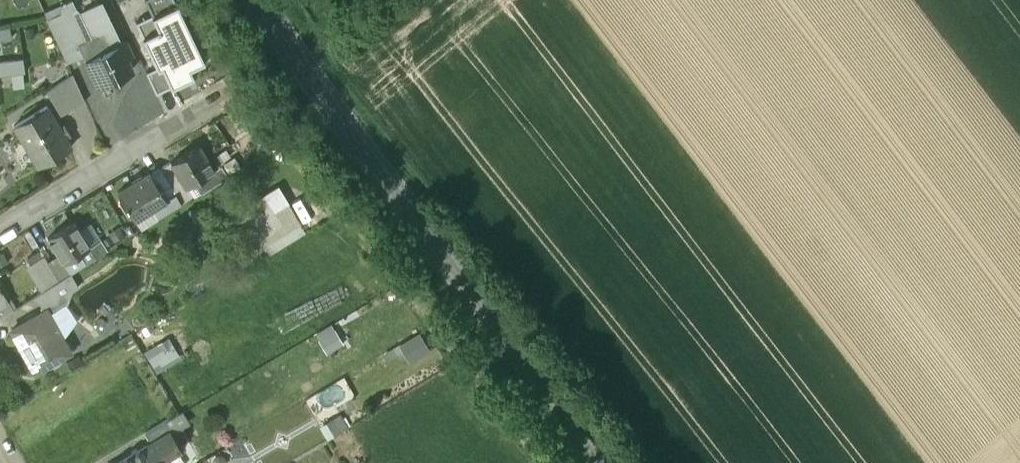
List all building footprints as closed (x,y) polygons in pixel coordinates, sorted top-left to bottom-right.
[(152,18),(177,6),(175,0),(145,0),(144,1),(152,18)] [(87,43),(72,12),(76,10),(72,2),(62,7),(61,15),(76,48),(78,47),(87,43)] [(120,46),(101,6),(81,15),(93,40),(87,43),(78,47),(83,57),(98,88),(132,72),(125,58),(131,55),(125,44),(120,46)] [(190,30),(177,6),(152,18),(158,30),(142,38),(157,68),(161,67),(168,81),(171,88),(194,77),(191,70),(205,63),(205,62),(190,30)] [(76,48),(61,15),(47,21),(59,44),(67,64),(83,57),(78,47),(76,48)] [(190,30),(205,62),(216,56),(201,25),(190,30)] [(12,40),(10,28),(0,30),(0,42),(12,40)] [(0,63),(0,77),(11,76),(10,62),(0,63)] [(146,74),(156,95),(171,88),(168,81),(161,67),(157,68),(146,74)] [(72,76),(47,93),(61,116),(85,103),(72,76)] [(46,107),(14,126),(38,167),(71,148),(46,107)] [(226,177),(214,158),(208,161),(199,146),(171,163),(183,184),(186,188),(195,182),(201,193),(226,177)] [(171,163),(161,169),(171,187),(173,190),(183,184),(171,163)] [(171,187),(161,169),(150,176),(160,193),(171,187)] [(150,176),(149,174),(118,192),(135,220),(165,201),(160,193),(150,176)] [(279,191),(237,216),(257,250),(299,225),(279,191)] [(74,223),(48,239),(58,255),(64,265),(64,264),(79,255),(90,249),(90,248),(79,231),(74,223)] [(90,248),(100,241),(90,224),(79,231),(90,248)] [(125,238),(119,228),(107,236),(113,245),(125,238)] [(90,249),(79,255),(85,265),(107,252),(100,241),(90,248),(90,249)] [(47,262),(44,255),(27,265),(42,291),(58,282),(47,262)] [(64,265),(58,255),(47,262),(58,282),(71,274),(64,264),(64,265)] [(78,288),(71,274),(58,282),(66,293),(43,307),(46,311),(50,315),(67,304),(73,291),(78,288)] [(58,282),(36,296),(43,307),(66,293),(58,282)] [(0,306),(0,318),(12,311),(7,302),(0,306)] [(46,311),(11,330),(35,373),(70,353),(46,311)] [(321,340),(327,353),(346,343),(339,331),(321,340)] [(179,413),(145,434),(151,444),(152,445),(181,428),(186,425),(179,413)] [(119,462),(163,462),(181,452),(177,446),(188,439),(181,428),(152,445),(151,444),(119,462)]
